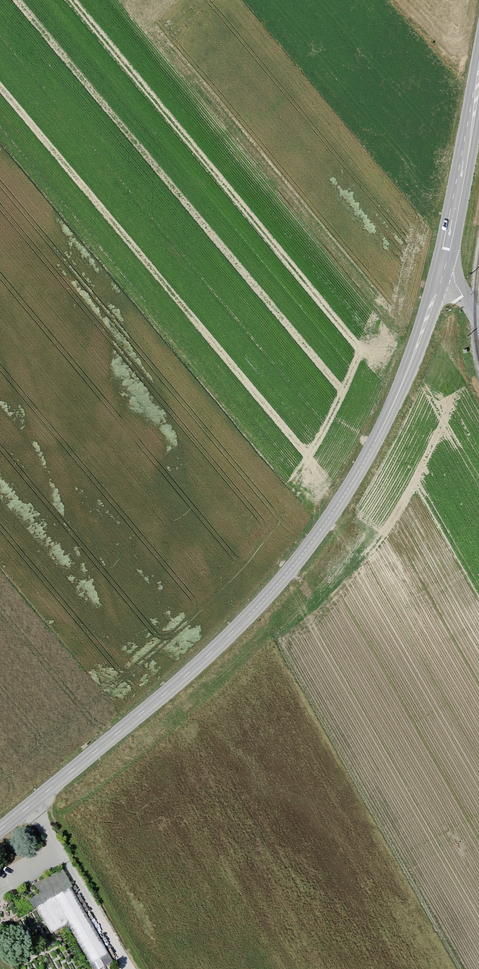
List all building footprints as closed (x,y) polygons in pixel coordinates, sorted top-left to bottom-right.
[(50,934),(68,924),(53,897),(70,888),(72,886),(62,869),(34,885),(44,902),(36,907),(50,934)] [(70,888),(53,897),(68,924),(94,968),(95,968),(111,960),(70,888)]
